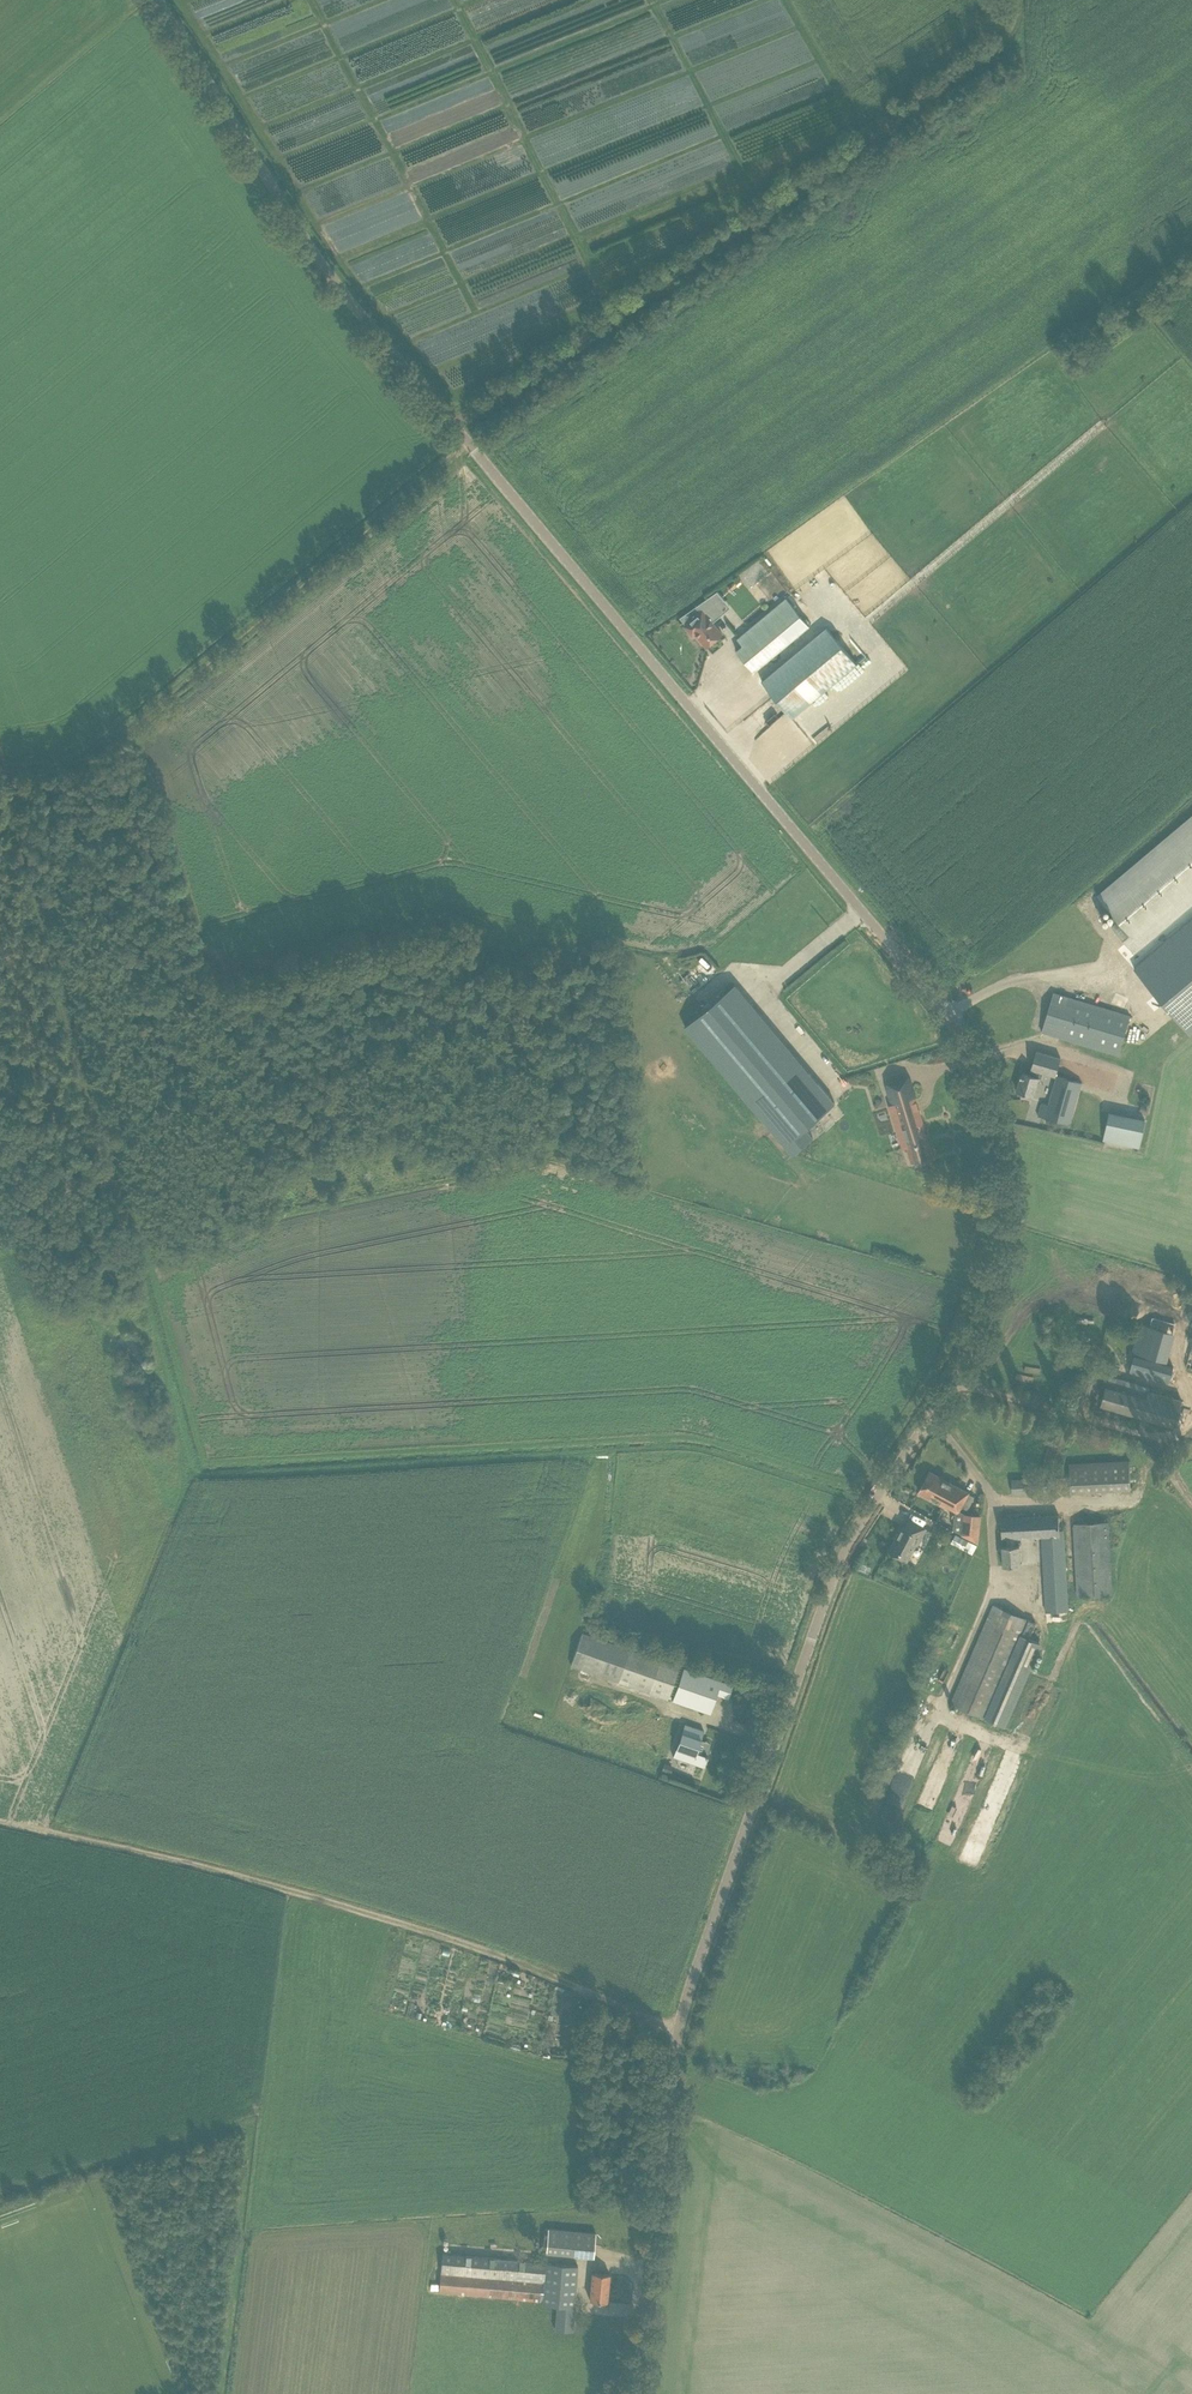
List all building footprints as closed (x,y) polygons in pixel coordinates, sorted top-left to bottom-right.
[(709,617),(711,616),(713,618),(721,612),(709,597),(679,618),(685,624),(684,626),(692,636),(695,634),(706,647),(722,633),(709,617)] [(786,598),(746,631),(737,639),(742,646),(736,651),(753,672),(809,626),(786,598)] [(761,681),(792,718),(856,664),(826,627),(761,681)] [(801,759),(797,763),(809,775),(813,770),(801,759)] [(1111,927),(1133,953),(1191,906),(1191,816),(1097,896),(1115,917),(1118,921),(1111,927)] [(1115,917),(1108,923),(1111,927),(1118,921),(1115,917)] [(1133,969),(1189,1035),(1191,1032),(1191,919),(1133,969)] [(835,1103),(734,984),(684,1027),(792,1155),(813,1138),(805,1128),(835,1103)] [(1039,1031),(1050,1035),(1118,1055),(1130,1015),(1053,993),(1042,1028),(1040,1028),(1039,1031)] [(867,1058),(871,1053),(861,1042),(856,1048),(867,1058)] [(1016,1091),(1033,1096),(1040,1071),(1056,1076),(1061,1058),(1035,1051),(1029,1074),(1022,1072),(1016,1091)] [(1037,1116),(1070,1125),(1080,1084),(1056,1077),(1048,1104),(1041,1102),(1037,1116)] [(918,1162),(939,1158),(933,1131),(935,1130),(925,1083),(901,1088),(905,1105),(902,1105),(906,1126),(913,1124),(917,1143),(914,1144),(918,1162)] [(1107,1110),(1101,1140),(1138,1148),(1144,1118),(1107,1110)] [(1149,1326),(1172,1333),(1175,1324),(1163,1320),(1152,1317),(1149,1326)] [(1133,1355),(1128,1372),(1168,1383),(1173,1367),(1133,1355)] [(1100,1405),(1174,1426),(1181,1400),(1148,1391),(1149,1388),(1109,1376),(1100,1405)] [(1041,1468),(1054,1472),(1066,1435),(1053,1431),(1041,1468)] [(1069,1463),(1070,1493),(1129,1490),(1129,1460),(1069,1463)] [(943,1503),(958,1511),(968,1493),(929,1472),(918,1492),(942,1505),(943,1503)] [(1012,1479),(1012,1494),(1041,1494),(1040,1479),(1012,1479)] [(980,1515),(964,1513),(961,1534),(977,1542),(980,1515)] [(1045,1612),(1069,1611),(1065,1530),(1064,1515),(1058,1515),(1040,1516),(1041,1536),(1045,1612)] [(1006,1538),(1007,1546),(1002,1546),(1003,1566),(1020,1565),(1019,1545),(1014,1545),(1014,1538),(1028,1537),(1027,1516),(1000,1518),(1001,1538),(1006,1538)] [(919,1542),(926,1529),(909,1519),(904,1527),(902,1525),(888,1551),(907,1561),(918,1541),(919,1542)] [(1072,1523),(1076,1596),(1112,1595),(1108,1522),(1072,1523)] [(966,1539),(961,1548),(972,1554),(977,1545),(966,1539)] [(1003,1725),(1039,1643),(1029,1638),(1035,1623),(993,1605),(951,1703),(1003,1725)] [(570,1664),(709,1713),(720,1681),(581,1632),(570,1664)] [(672,1756),(703,1767),(707,1756),(705,1755),(707,1750),(698,1746),(703,1730),(684,1723),(672,1756)] [(664,1762),(661,1770),(668,1773),(671,1765),(664,1762)] [(995,1778),(990,1790),(1001,1794),(1006,1782),(995,1778)] [(593,2256),(595,2232),(547,2228),(545,2252),(593,2256)] [(442,2256),(439,2293),(540,2301),(541,2283),(542,2283),(543,2263),(442,2256)] [(540,2301),(539,2304),(556,2306),(554,2330),(572,2331),(575,2266),(543,2263),(542,2283),(541,2283),(540,2301)] [(589,2300),(606,2301),(609,2274),(591,2272),(589,2300)]
